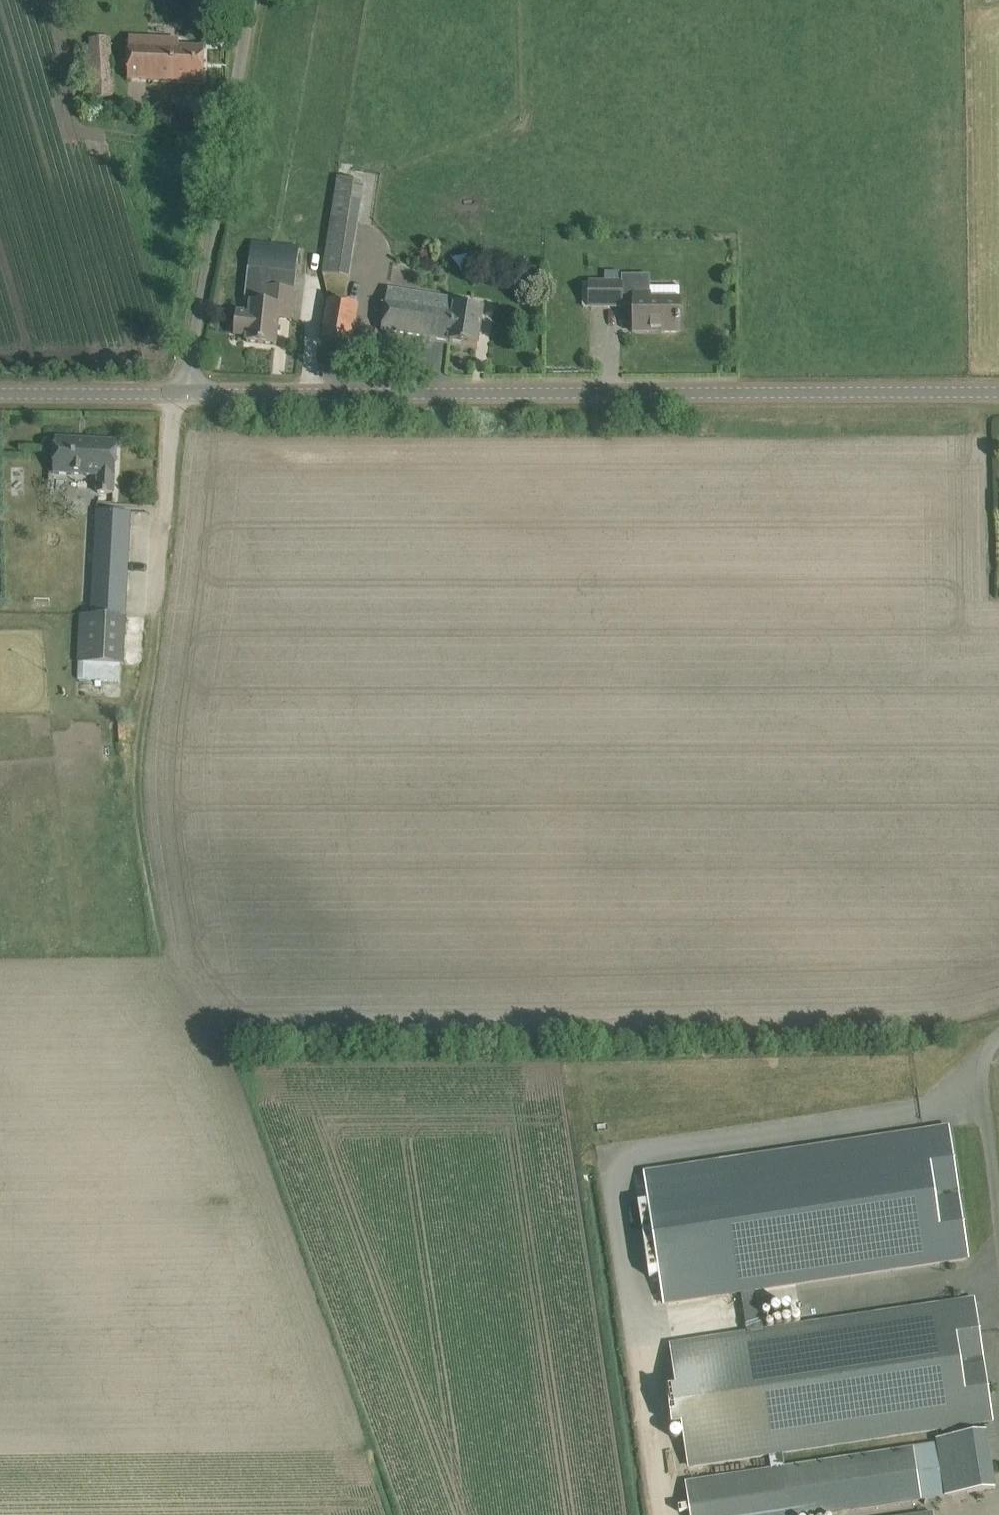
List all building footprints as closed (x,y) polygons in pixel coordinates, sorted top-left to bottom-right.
[(112,97),(109,49),(109,39),(91,40),(93,74),(88,74),(90,99),(112,97)] [(179,41),(168,40),(129,39),(128,79),(203,82),(205,48),(179,47),(179,41)] [(364,183),(338,179),(324,274),(350,278),(364,183)] [(299,247),(271,244),(251,242),(249,268),(296,274),(299,247)] [(590,307),(622,307),(622,283),(590,283),(590,307)] [(293,307),(295,289),(267,286),(265,303),(251,302),(250,314),(237,312),(234,335),(247,336),(247,342),(276,345),(280,306),(293,307)] [(680,300),(680,287),(650,287),(650,293),(634,293),(634,333),(681,333),(681,300),(680,300)] [(450,341),(478,346),(484,308),(457,304),(457,300),(389,288),(382,329),(450,341)] [(329,300),(326,320),(322,340),(351,345),(358,305),(329,300)] [(115,476),(117,442),(56,439),(54,473),(99,475),(98,493),(113,494),(114,476),(115,476)] [(131,513),(97,511),(91,615),(82,615),(79,663),(123,665),(131,513)] [(648,1201),(638,1202),(649,1277),(659,1276),(663,1275),(667,1305),(741,1294),(747,1331),(761,1328),(755,1292),(965,1260),(946,1125),(647,1170),(652,1200),(648,1201)] [(769,1455),(783,1453),(995,1422),(975,1297),(761,1328),(747,1331),(670,1342),(675,1385),(666,1387),(672,1425),(682,1424),(689,1467),(769,1455)] [(994,1488),(986,1432),(785,1465),(783,1453),(769,1455),(771,1467),(685,1480),(688,1503),(679,1505),(680,1511),(690,1510),(691,1514),(813,1514),(994,1488)]
